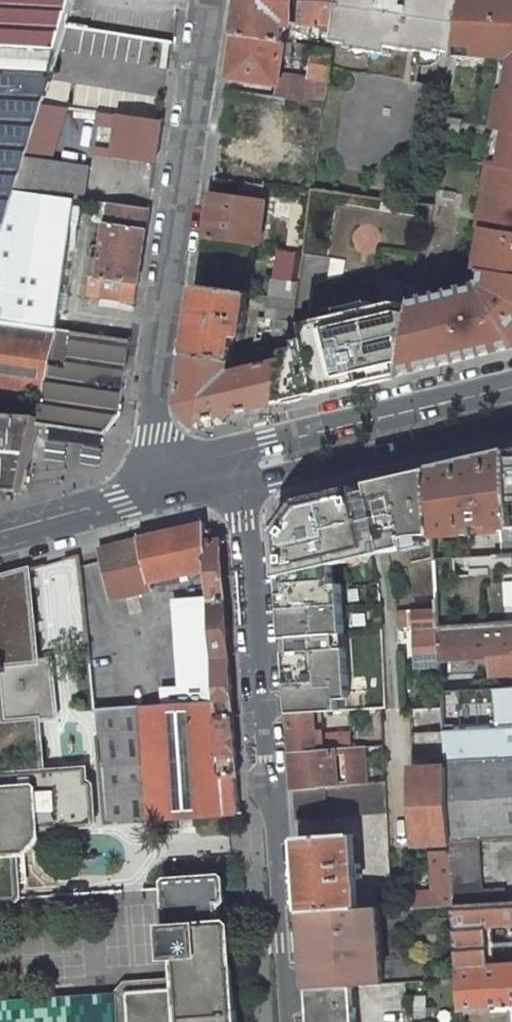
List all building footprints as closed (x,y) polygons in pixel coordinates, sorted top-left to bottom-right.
[(75,0),(0,0),(0,72),(51,75),(58,53),(66,27),(75,0)] [(300,0),(240,0),(234,37),(283,43),(284,38),(286,22),(298,23),(300,0)] [(337,25),(341,0),(300,0),(298,23),(337,25)] [(337,25),(335,42),(334,44),(351,47),(352,42),(420,54),(422,40),(441,43),(448,0),(341,0),(337,25)] [(456,55),(457,47),(465,0),(448,0),(441,43),(440,53),(456,55)] [(457,47),(478,49),(477,53),(511,55),(511,0),(465,0),(457,47)] [(105,60),(109,33),(66,27),(58,53),(105,60)] [(170,70),(174,43),(109,33),(105,60),(170,70)] [(306,46),(307,39),(289,36),(289,39),(288,44),(299,45),(306,46)] [(281,77),(286,44),(283,43),(234,37),(228,79),(255,83),(257,75),(281,78),(281,77)] [(334,44),(335,42),(324,40),(323,48),(333,50),(334,44)] [(309,57),(310,47),(306,46),(299,45),(297,55),(298,56),(309,57)] [(298,103),(325,107),(333,50),(323,48),(315,47),(309,81),(301,79),(298,103)] [(456,55),(456,57),(477,58),(477,53),(478,49),(457,47),(456,55)] [(51,75),(0,72),(0,239),(15,190),(25,159),(30,144),(42,104),(51,75)] [(298,103),(301,79),(281,77),(281,78),(278,97),(287,98),(287,101),(298,103)] [(511,91),(506,90),(499,130),(505,131),(499,167),(511,170),(511,84),(511,91)] [(44,146),(56,106),(42,104),(30,144),(44,146)] [(103,126),(117,128),(119,115),(104,113),(103,126)] [(162,122),(162,121),(119,115),(117,128),(114,156),(157,162),(162,122)] [(446,116),(443,131),(460,134),(462,118),(446,116)] [(505,131),(499,130),(493,166),(499,167),(505,131)] [(155,175),(157,162),(114,156),(112,169),(155,175)] [(84,199),(89,169),(25,159),(15,190),(74,198),(84,199)] [(493,166),(491,166),(487,187),(491,187),(495,188),(499,167),(493,166)] [(499,167),(495,188),(491,187),(485,229),(488,230),(484,257),(490,257),(487,272),(485,286),(482,289),(465,293),(464,290),(448,294),(449,297),(415,304),(403,375),(511,350),(511,170),(499,167)] [(56,329),(74,198),(15,190),(0,239),(0,321),(56,329)] [(259,245),(265,201),(211,193),(204,238),(259,245)] [(107,223),(110,203),(95,201),(92,220),(107,223)] [(96,299),(136,305),(150,209),(110,203),(107,223),(101,259),(93,258),(90,277),(100,279),(96,299)] [(268,296),(295,300),(298,283),(271,279),(268,296)] [(196,298),(187,356),(232,363),(235,334),(242,335),(247,306),(250,293),(197,286),(196,298)] [(292,322),(295,300),(268,296),(265,318),(258,317),(254,341),(270,344),(270,341),(274,319),(292,322)] [(370,307),(368,300),(337,308),(339,314),(370,307)] [(286,359),(280,403),(298,399),(338,390),(338,388),(340,388),(339,385),(349,383),(349,385),(351,385),(352,387),(356,386),(356,383),(373,379),(373,382),(403,375),(415,304),(395,301),(370,307),(339,314),(305,322),(306,330),(288,346),(286,359)] [(288,345),(292,322),(274,319),(270,341),(288,345)] [(0,321),(0,386),(45,394),(59,329),(56,329),(0,321)] [(119,417),(131,339),(59,329),(45,394),(40,417),(38,426),(104,435),(119,417)] [(280,403),(286,359),(230,373),(232,363),(187,356),(180,404),(199,422),(280,403)] [(24,493),(26,480),(38,426),(40,417),(0,415),(0,491),(24,493)] [(431,470),(435,535),(435,537),(469,535),(468,526),(475,525),(485,525),(497,524),(496,529),(501,528),(503,555),(511,554),(511,451),(431,470)] [(285,653),(289,714),(314,712),(324,711),(338,711),(338,693),(349,692),(342,584),(334,585),(333,565),(348,562),(346,554),(371,548),(372,556),(408,547),(406,539),(419,536),(435,535),(431,470),(300,500),(277,532),(284,638),(285,653)] [(206,530),(205,523),(138,538),(110,546),(101,560),(110,600),(152,590),(150,583),(180,576),(182,582),(189,580),(187,575),(206,571),(204,540),(206,540),(206,530)] [(208,602),(225,601),(220,539),(208,530),(206,530),(206,540),(204,540),(206,571),(208,597),(208,602)] [(503,555),(436,559),(436,561),(439,609),(440,626),(511,622),(511,554),(503,555)] [(406,563),(408,610),(415,610),(439,609),(436,561),(406,563)] [(20,900),(17,855),(26,854),(39,839),(39,830),(93,826),(94,824),(92,785),(89,783),(87,783),(86,769),(44,772),(39,720),(56,719),(57,717),(51,660),(38,661),(29,568),(0,576),(0,901),(20,900)] [(213,671),(212,659),(208,602),(208,597),(173,599),(178,674),(213,671)] [(212,659),(229,658),(225,601),(208,602),(212,659)] [(440,626),(439,609),(415,610),(416,627),(418,666),(440,665),(439,627),(440,626)] [(397,629),(409,628),(408,610),(396,611),(397,629)] [(440,626),(439,627),(440,665),(441,692),(511,687),(511,622),(440,626)] [(216,716),(233,715),(229,658),(212,659),(213,671),(216,716)] [(221,776),(216,716),(213,671),(178,674),(179,687),(161,688),(162,705),(140,707),(140,706),(93,709),(105,826),(149,823),(151,821),(240,815),(237,775),(221,776)] [(441,692),(443,707),(447,763),(511,759),(511,687),(441,692)] [(447,763),(443,707),(410,709),(414,769),(411,769),(415,846),(452,844),(452,842),(479,840),(511,838),(511,759),(447,763)] [(314,721),(324,720),(324,711),(314,712),(314,721)] [(292,752),(316,750),(316,744),(315,731),(314,721),(314,712),(289,714),(292,752)] [(221,776),(237,775),(233,715),(216,716),(221,776)] [(368,733),(359,734),(321,736),(321,744),(316,744),(316,750),(364,747),(369,746),(368,733)] [(366,784),(364,747),(316,750),(292,752),(294,791),(366,784)] [(386,783),(366,784),(294,791),(296,819),(327,817),(327,814),(359,811),(360,815),(387,813),(386,783)] [(355,865),(353,835),(297,838),(302,914),(358,910),(356,880),(356,875),(355,870),(355,865)] [(505,891),(482,892),(479,840),(452,842),(452,844),(452,852),(455,907),(506,904),(505,891)] [(453,907),(455,907),(452,852),(428,853),(430,891),(411,892),(412,909),(453,907)] [(230,926),(227,924),(217,925),(216,905),(221,905),(224,902),(222,879),(219,877),(166,881),(164,883),(164,889),(167,928),(163,928),(166,959),(177,958),(179,988),(129,992),(126,995),(127,1008),(128,1021),(117,1021),(236,1021),(230,926)] [(245,889),(244,882),(229,883),(229,890),(245,889)] [(489,966),(486,926),(511,924),(511,903),(506,904),(455,907),(453,907),(459,1013),(511,1010),(511,965),(489,966)] [(352,986),(382,984),(376,908),(358,910),(302,914),(308,989),(352,986)] [(353,1008),(352,986),(308,989),(309,1011),(353,1008)] [(127,1008),(111,1009),(112,1021),(117,1021),(128,1021),(127,1008)] [(353,1008),(309,1011),(310,1021),(354,1021),(353,1008)] [(111,1009),(55,1012),(56,1021),(112,1021),(111,1009)]
